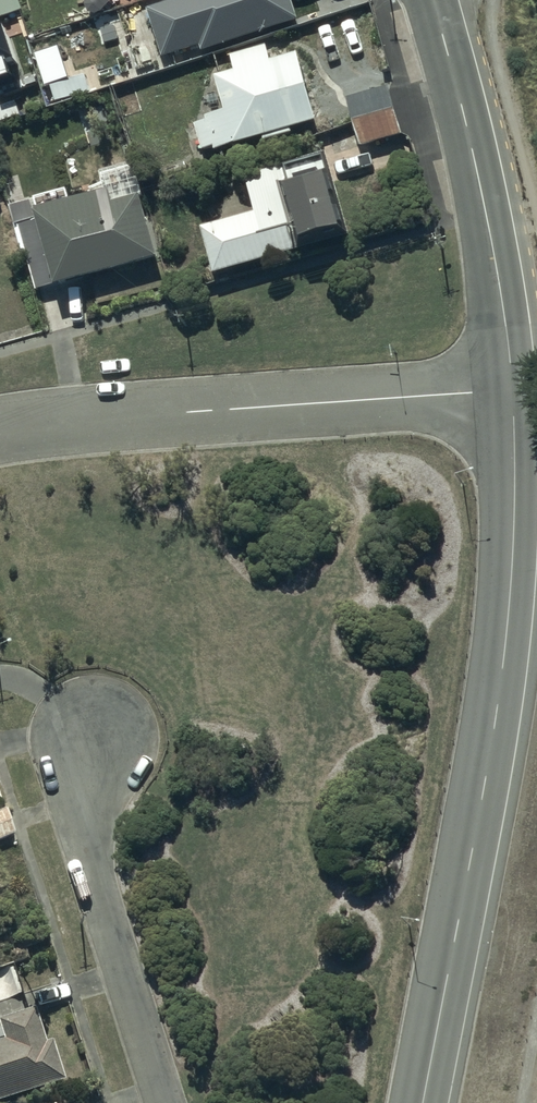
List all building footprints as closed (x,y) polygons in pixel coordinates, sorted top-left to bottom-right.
[(150,8),(164,55),(202,43),(205,51),(298,22),(291,0),(177,0),(150,8)] [(5,23),(0,25),(0,79),(12,75),(10,68),(19,65),(5,23)] [(291,130),(315,124),(295,57),(270,65),(265,48),(229,58),(234,73),(214,78),(225,114),(193,123),(201,151),(214,148),(215,151),(263,138),(264,143),(292,135),(291,130)] [(388,88),(343,99),(351,127),(324,134),(329,154),(359,146),(359,148),(401,138),(388,88)] [(326,155),(245,177),(255,215),(201,229),(212,277),(349,240),(326,155)] [(33,202),(36,213),(33,214),(55,292),(157,263),(138,199),(112,206),(108,193),(67,205),(64,193),(33,202)] [(15,834),(5,807),(0,809),(0,839),(15,834)] [(5,1041),(0,1042),(0,1102),(66,1081),(53,1043),(47,1045),(36,1010),(0,1021),(0,1026),(5,1041)]
